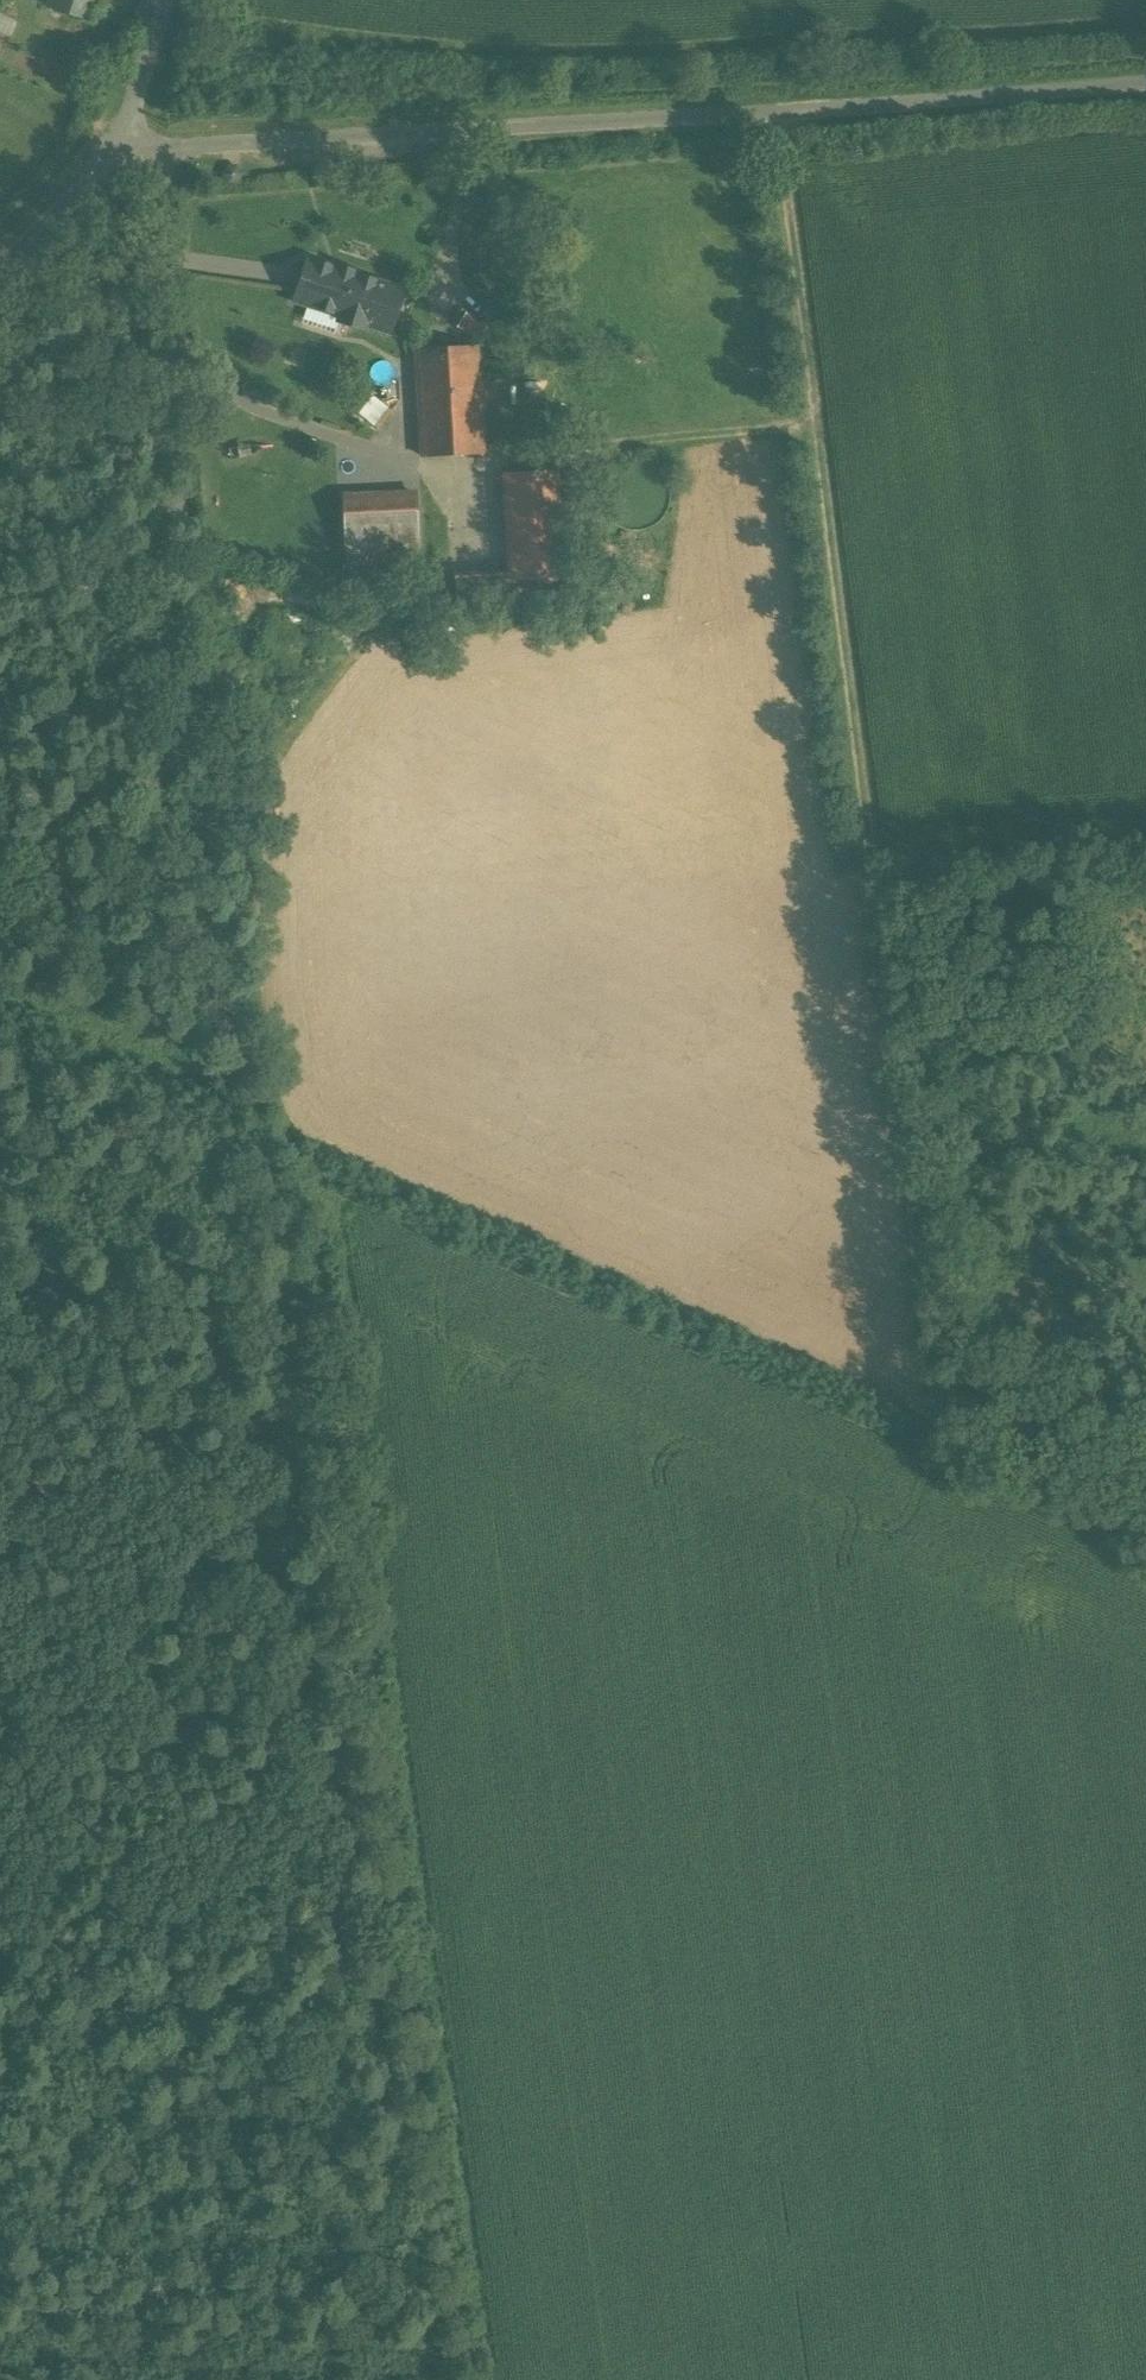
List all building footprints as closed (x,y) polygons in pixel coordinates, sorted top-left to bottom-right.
[(52,4),(88,16),(94,0),(54,0),(52,4)] [(17,37),(24,20),(0,10),(0,29),(17,37)] [(307,259),(294,301),(341,316),(339,321),(363,329),(364,325),(389,333),(402,290),(356,275),(357,273),(335,266),(335,268),(307,259)] [(475,311),(466,326),(488,340),(497,325),(475,311)] [(476,347),(416,351),(422,456),(482,452),(476,347)] [(556,470),(504,473),(510,580),(562,577),(556,470)] [(414,477),(342,481),(345,563),(447,558),(446,524),(416,526),(414,477)]
